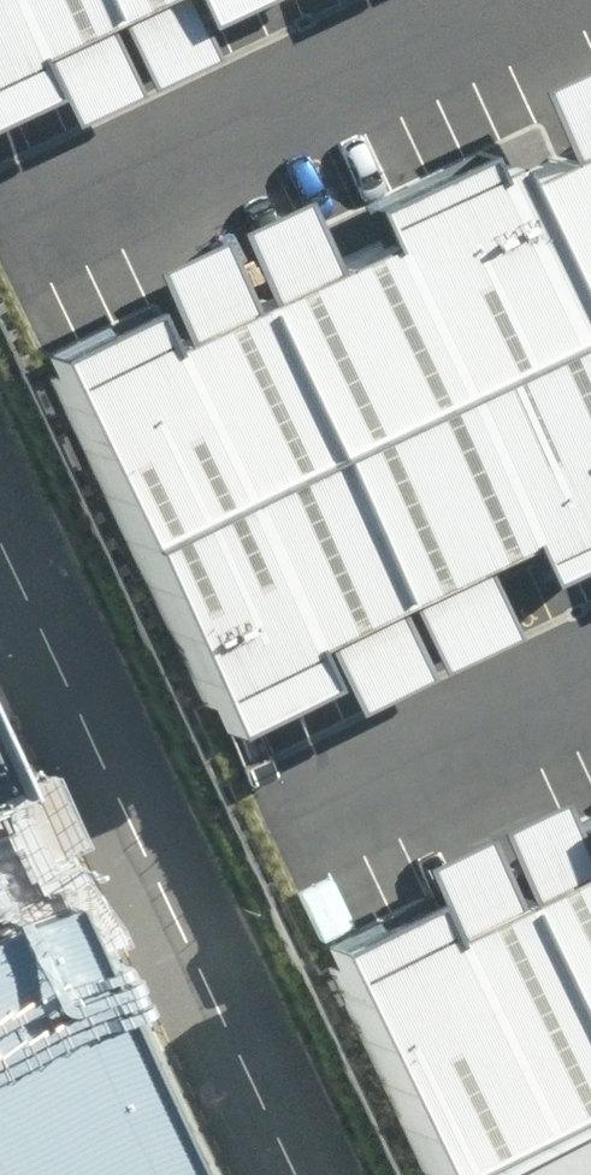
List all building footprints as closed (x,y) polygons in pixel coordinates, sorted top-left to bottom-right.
[(23,72),(6,36),(54,13),(83,0),(0,0),(0,83),(23,72)] [(585,302),(590,300),(590,122),(576,129),(517,156),(585,302)] [(250,287),(316,436),(585,302),(517,156),(500,125),(355,191),(374,231),(288,270),(250,287)] [(119,523),(316,436),(250,287),(196,310),(142,334),(126,297),(36,337),(119,523)] [(316,436),(379,581),(419,561),(509,518),(528,558),(590,528),(590,317),(585,302),(316,436)] [(379,581),(316,436),(119,523),(203,703),(296,661),(280,625),(329,603),(379,581)] [(509,873),(590,1047),(590,797),(568,808),(584,842),(547,858),(509,873)] [(311,928),(416,1151),(590,1069),(590,1047),(509,873),(456,898),(423,913),(408,882),(311,928)] [(0,898),(0,1174),(122,1174),(0,898)] [(448,1174),(590,1174),(590,1110),(448,1174)]
